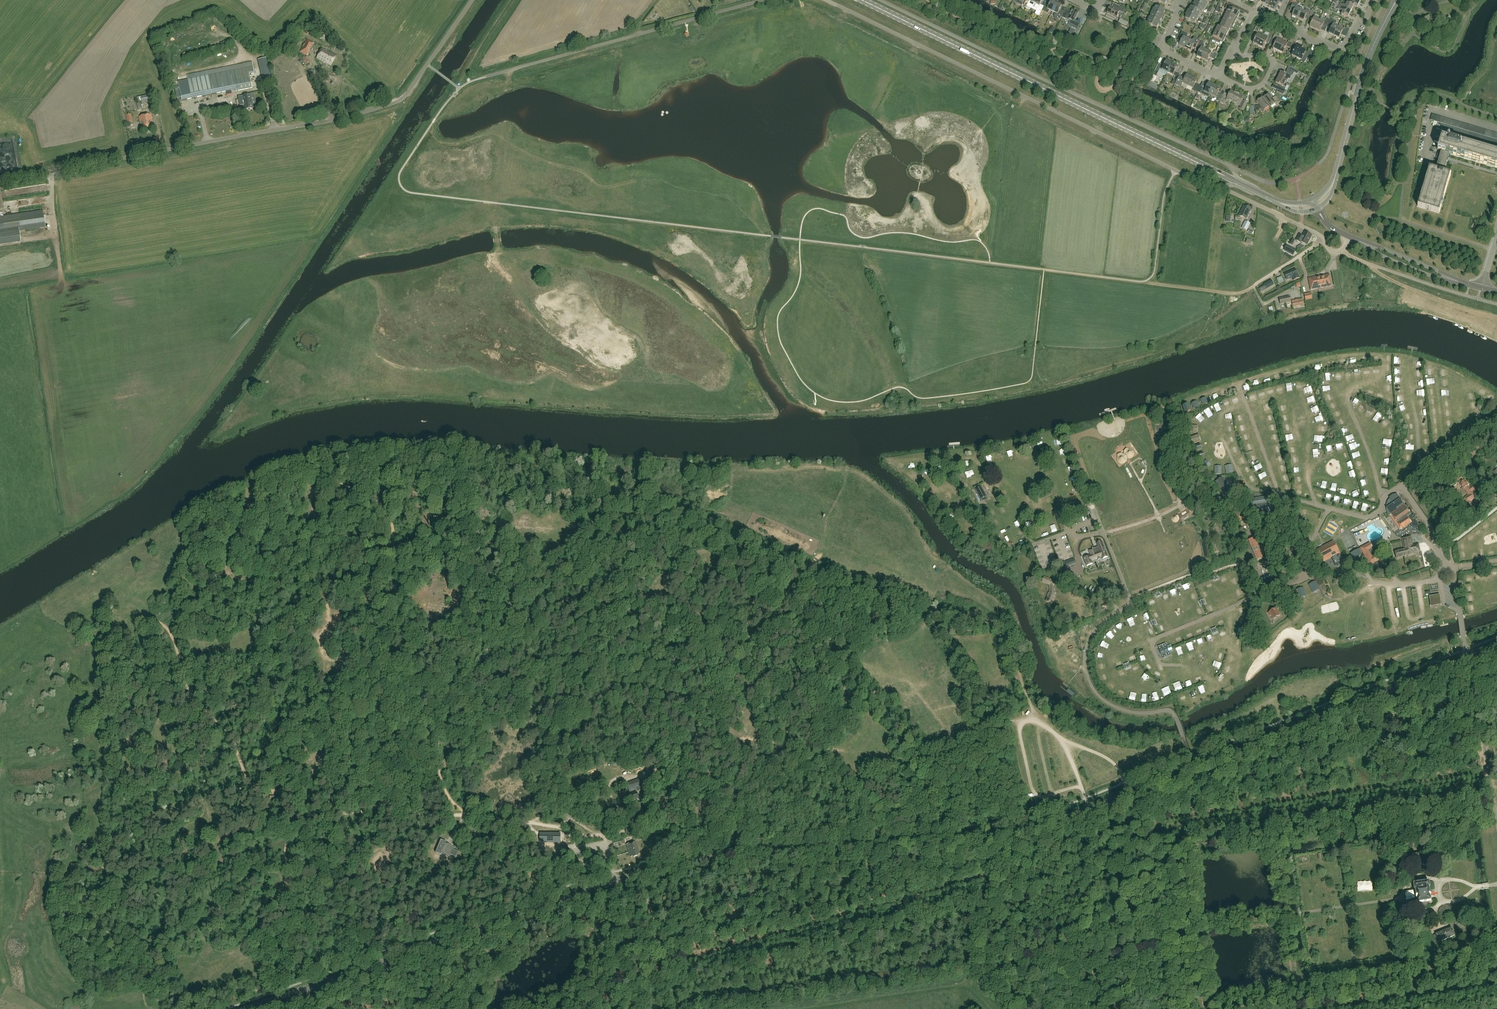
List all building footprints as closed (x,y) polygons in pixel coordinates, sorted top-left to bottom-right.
[(1032,9),(1036,0),(1026,0),(1024,5),(1027,6),(1032,9)] [(1032,9),(1037,11),(1035,14),(1039,16),(1042,11),(1044,7),(1040,5),(1042,0),(1036,0),(1032,9)] [(1269,6),(1275,9),(1279,0),(1272,0),(1269,6)] [(1355,0),(1348,0),(1352,2),(1350,5),(1353,6),(1357,8),(1360,2),(1355,0)] [(1045,5),(1044,7),(1042,11),(1048,14),(1050,10),(1052,12),(1057,4),(1051,1),(1048,7),(1045,5)] [(1193,8),(1200,12),(1202,13),(1203,10),(1204,11),(1205,8),(1194,2),(1192,4),(1194,5),(1193,8)] [(1298,19),(1302,11),(1303,8),(1294,3),(1290,11),(1294,13),(1292,16),(1298,19)] [(1350,12),(1353,6),(1350,5),(1347,3),(1345,6),(1340,3),(1339,6),(1350,12)] [(1057,4),(1052,12),(1055,13),(1054,16),(1055,19),(1059,21),(1063,14),(1059,12),(1062,6),(1057,4)] [(1228,10),(1226,13),(1237,18),(1239,14),(1236,12),(1238,10),(1227,4),(1225,9),(1228,10)] [(1118,10),(1110,6),(1107,13),(1116,18),(1120,11),(1125,14),(1127,10),(1119,7),(1118,10)] [(1350,12),(1339,6),(1337,9),(1343,12),(1341,15),(1347,18),(1350,12)] [(1152,12),(1164,18),(1165,16),(1164,15),(1165,11),(1156,7),(1155,9),(1154,9),(1152,12)] [(1186,12),(1198,18),(1200,15),(1199,14),(1200,12),(1193,8),(1191,7),(1189,11),(1187,10),(1186,12)] [(1062,17),(1070,21),(1068,25),(1077,30),(1080,23),(1075,21),(1079,12),(1072,9),(1071,11),(1066,9),(1062,17)] [(1304,12),(1302,11),(1298,19),(1303,21),(1305,18),(1308,20),(1312,12),(1306,9),(1304,12)] [(1164,18),(1152,12),(1151,16),(1150,18),(1160,23),(1161,20),(1163,21),(1164,18)] [(1198,18),(1186,12),(1185,15),(1187,16),(1185,18),(1195,23),(1196,20),(1197,21),(1198,18)] [(1310,27),(1315,29),(1319,20),(1314,18),(1317,13),(1314,12),(1310,18),(1313,20),(1310,27)] [(1235,23),(1236,20),(1237,18),(1226,13),(1224,18),(1235,23)] [(1160,23),(1150,18),(1148,21),(1149,22),(1147,24),(1157,29),(1158,25),(1160,26),(1161,24),(1160,23)] [(1222,23),(1232,28),(1235,23),(1224,18),(1222,23)] [(1319,20),(1315,29),(1320,32),(1323,25),(1326,26),(1329,19),(1326,18),(1324,23),(1319,20)] [(1329,34),(1334,36),(1338,28),(1335,26),(1336,25),(1335,25),(1336,22),(1331,19),(1327,26),(1331,28),(1329,34)] [(1232,28),(1222,23),(1219,28),(1227,31),(1226,31),(1228,32),(1230,29),(1231,30),(1232,28)] [(1350,30),(1349,30),(1350,28),(1347,26),(1346,28),(1345,31),(1338,28),(1334,36),(1339,39),(1341,34),(1343,35),(1342,36),(1346,37),(1350,30)] [(1228,32),(1226,31),(1227,31),(1219,28),(1218,27),(1215,32),(1226,37),(1226,35),(1228,32)] [(1179,46),(1185,49),(1189,40),(1186,39),(1188,35),(1182,32),(1179,39),(1182,40),(1179,46)] [(1223,42),(1226,37),(1215,32),(1213,37),(1223,42)] [(1258,35),(1253,44),(1258,46),(1264,35),(1261,33),(1261,34),(1259,33),(1258,35)] [(1264,35),(1258,46),(1263,49),(1266,43),(1269,44),(1271,38),(1264,35)] [(1278,51),(1282,42),(1277,40),(1278,38),(1274,35),(1272,41),(1276,43),(1273,49),(1278,51)] [(1189,40),(1185,49),(1191,52),(1192,48),(1195,50),(1196,49),(1197,47),(1199,42),(1200,41),(1194,38),(1192,42),(1189,40)] [(307,39),(300,52),(307,56),(314,43),(307,39)] [(1286,47),(1290,49),(1291,48),(1293,43),(1289,41),(1287,45),(1282,42),(1278,51),(1283,54),(1286,47)] [(1204,47),(1205,45),(1199,42),(1197,47),(1196,49),(1200,51),(1197,57),(1202,59),(1206,50),(1204,49),(1204,48),(1204,47)] [(1292,56),(1297,58),(1301,49),(1302,47),(1297,44),(1292,56)] [(322,49),(317,58),(331,66),(336,56),(322,49)] [(1306,51),(1301,49),(1297,58),(1302,61),(1301,62),(1303,63),(1304,62),(1305,62),(1308,56),(1311,57),(1313,52),(1311,50),(1309,53),(1306,51)] [(1206,50),(1202,59),(1207,62),(1209,58),(1215,61),(1218,54),(1214,52),(1213,54),(1206,50)] [(258,60),(264,84),(272,82),(266,58),(258,60)] [(207,72),(212,95),(236,90),(236,91),(252,88),(249,73),(254,72),(253,66),(252,62),(235,66),(207,72)] [(1159,64),(1153,75),(1151,80),(1154,81),(1156,77),(1160,69),(1162,70),(1167,73),(1171,64),(1166,62),(1163,66),(1162,66),(1162,65),(1159,64)] [(1173,80),(1177,81),(1180,74),(1177,73),(1176,73),(1175,72),(1177,67),(1171,64),(1167,73),(1173,76),(1173,75),(1175,76),(1173,80)] [(1278,78),(1287,82),(1288,80),(1289,80),(1291,78),(1291,76),(1292,76),(1294,73),(1287,70),(1285,75),(1281,73),(1278,78)] [(207,72),(187,76),(189,85),(179,87),(182,101),(212,95),(207,72)] [(1183,84),(1187,86),(1192,78),(1187,75),(1185,79),(1180,76),(1175,85),(1181,87),(1183,84)] [(1197,80),(1192,78),(1187,86),(1192,89),(1192,90),(1198,93),(1201,86),(1195,84),(1197,80)] [(1285,85),(1287,82),(1278,78),(1275,84),(1280,86),(1277,90),(1284,94),(1285,91),(1285,90),(1285,88),(1287,86),(1285,85)] [(1204,92),(1210,95),(1214,86),(1209,84),(1206,89),(1204,88),(1204,87),(1201,86),(1198,93),(1201,94),(1203,91),(1204,92)] [(1220,89),(1214,86),(1210,95),(1215,98),(1216,97),(1218,98),(1216,101),(1220,103),(1223,96),(1219,94),(1219,95),(1217,94),(1220,89)] [(1223,95),(1223,96),(1220,103),(1224,105),(1227,100),(1233,103),(1237,94),(1231,91),(1228,97),(1223,95)] [(155,107),(152,94),(137,98),(138,103),(142,102),(142,104),(141,104),(141,103),(137,104),(138,109),(142,108),(141,105),(151,102),(152,107),(155,107)] [(1243,97),(1237,94),(1233,103),(1240,107),(1239,109),(1243,111),(1247,104),(1242,101),(1243,97)] [(1263,97),(1270,107),(1275,103),(1277,105),(1280,103),(1275,96),(1272,99),(1269,94),(1263,98),(1263,97)] [(253,104),(251,95),(238,97),(240,106),(245,105),(246,110),(253,108),(252,105),(253,104)] [(1270,107),(1263,97),(1257,101),(1263,111),(1269,106),(1270,107)] [(229,107),(231,115),(238,114),(236,105),(229,107)] [(154,127),(151,114),(139,117),(141,129),(154,127)] [(1447,125),(1444,125),(1442,124),(1439,123),(1438,123),(1436,129),(1445,132),(1447,125)] [(1447,161),(1448,159),(1449,157),(1448,157),(1449,153),(1496,167),(1496,154),(1441,138),(1438,150),(1441,151),(1440,155),(1438,154),(1437,155),(1436,158),(1439,158),(1435,170),(1429,168),(1418,207),(1439,213),(1450,175),(1443,173),(1447,161)] [(1244,206),(1239,216),(1246,220),(1251,210),(1244,206)] [(20,242),(18,231),(45,227),(42,211),(0,217),(0,245),(20,242)] [(1242,228),(1247,231),(1250,224),(1245,222),(1242,228)] [(1305,232),(1303,236),(1302,237),(1299,235),(1296,241),(1302,244),(1302,243),(1307,245),(1312,236),(1305,232)] [(1287,245),(1284,251),(1293,255),(1296,250),(1287,245)] [(1298,275),(1298,274),(1295,269),(1284,275),(1287,280),(1292,278),(1294,281),(1299,278),(1298,275)] [(1325,276),(1309,279),(1311,290),(1331,286),(1329,277),(1326,277),(1325,276)] [(1274,285),(1273,284),(1271,280),(1264,285),(1264,286),(1259,289),(1261,293),(1274,285)] [(1326,395),(1327,402),(1334,400),(1333,394),(1326,395)] [(1364,404),(1360,410),(1366,413),(1369,406),(1364,404)] [(1206,413),(1210,420),(1215,418),(1210,410),(1206,413)] [(1379,423),(1384,418),(1380,414),(1375,420),(1379,423)] [(1388,420),(1383,425),(1387,428),(1391,423),(1388,420)] [(1346,435),(1353,432),(1350,427),(1343,430),(1346,435)] [(1205,470),(1210,466),(1206,462),(1201,466),(1205,470)] [(1283,475),(1289,473),(1287,467),(1281,469),(1283,475)] [(1251,479),(1255,486),(1260,483),(1257,477),(1251,479)] [(1222,478),(1215,482),(1217,486),(1216,486),(1220,493),(1221,493),(1223,497),(1230,493),(1229,490),(1229,489),(1230,488),(1230,487),(1230,486),(1229,485),(1229,484),(1228,483),(1228,482),(1227,482),(1226,481),(1225,481),(1224,481),(1223,481),(1222,478)] [(1465,481),(1460,484),(1464,489),(1468,495),(1464,498),(1468,504),(1470,503),(1469,502),(1475,498),(1472,493),(1476,490),(1473,485),(1470,487),(1465,481)] [(987,497),(982,487),(975,490),(981,500),(987,497)] [(498,499),(500,503),(509,499),(506,494),(502,497),(498,499)] [(1252,508),(1267,505),(1266,497),(1251,499),(1252,508)] [(1387,510),(1388,513),(1389,514),(1390,516),(1391,515),(1401,530),(1411,523),(1415,520),(1398,497),(1394,500),(1392,497),(1391,498),(1390,499),(1389,500),(1388,501),(1387,503),(1387,505),(1387,506),(1387,508),(1387,510)] [(1249,521),(1241,507),(1234,511),(1240,524),(1245,522),(1249,529),(1252,527),(1249,521)] [(1415,520),(1411,523),(1415,528),(1417,528),(1420,526),(1415,520)] [(1395,552),(1396,558),(1415,554),(1415,553),(1420,552),(1418,544),(1413,545),(1412,537),(1402,539),(1404,550),(1395,552)] [(1261,557),(1263,556),(1256,539),(1254,540),(1253,539),(1249,541),(1257,559),(1261,557)] [(1336,555),(1340,553),(1333,541),(1317,550),(1315,555),(1319,562),(1323,562),(1324,562),(1333,557),(1333,558),(1332,559),(1335,566),(1343,562),(1340,555),(1336,557),(1336,555)] [(1092,561),(1097,559),(1098,560),(1101,559),(1101,558),(1102,557),(1103,559),(1108,557),(1102,542),(1097,544),(1098,547),(1095,549),(1095,548),(1089,551),(1091,555),(1084,558),(1087,566),(1093,564),(1092,561)] [(1370,565),(1379,561),(1376,555),(1372,557),(1369,551),(1373,549),(1370,543),(1360,548),(1363,553),(1370,565)] [(1055,581),(1045,577),(1042,582),(1050,585),(1050,590),(1050,593),(1048,593),(1047,597),(1048,597),(1046,601),(1052,604),(1053,602),(1054,602),(1055,599),(1056,596),(1056,595),(1056,594),(1056,593),(1055,593),(1055,589),(1054,589),(1054,586),(1055,584),(1055,581)] [(1316,581),(1309,584),(1312,590),(1316,588),(1317,590),(1320,589),(1316,581)] [(1303,597),(1306,596),(1303,588),(1296,590),(1298,596),(1302,595),(1303,597)] [(1315,591),(1309,612),(1318,615),(1324,594),(1315,591)] [(1431,598),(1432,607),(1441,606),(1439,597),(1431,598)] [(1275,609),(1268,613),(1269,615),(1271,614),(1274,619),(1279,616),(1275,609)] [(1162,655),(1163,658),(1171,655),(1170,652),(1172,651),(1171,646),(1168,647),(1166,644),(1158,647),(1160,650),(1162,655)] [(396,652),(387,652),(387,661),(396,661),(396,652)] [(652,775),(646,777),(648,783),(653,781),(654,782),(657,781),(656,776),(653,777),(652,775)] [(640,786),(637,780),(626,784),(629,790),(640,786)] [(626,802),(638,798),(636,792),(624,796),(626,802)] [(645,816),(640,802),(634,805),(639,818),(645,816)] [(589,824),(574,815),(572,818),(587,827),(589,824)] [(585,830),(571,821),(569,824),(583,833),(585,830)] [(649,834),(652,842),(658,839),(655,832),(649,834)] [(441,840),(435,853),(441,855),(442,853),(451,857),(452,856),(456,858),(459,852),(454,850),(455,848),(446,844),(447,842),(441,840)] [(626,845),(630,857),(633,856),(633,857),(638,856),(637,855),(640,854),(636,842),(626,845)] [(1421,861),(1420,854),(1406,856),(1407,863),(1421,861)] [(1430,890),(1429,888),(1430,887),(1429,882),(1413,884),(1414,890),(1415,890),(1416,895),(1416,898),(1416,899),(1417,899),(1417,903),(1431,901),(1431,899),(1430,894),(1430,890)] [(1415,898),(1416,898),(1416,895),(1414,895),(1414,891),(1407,892),(1406,893),(1405,894),(1405,897),(1406,897),(1407,899),(1406,899),(1406,902),(1407,903),(1408,903),(1415,902),(1415,898)] [(1436,943),(1439,942),(1455,936),(1452,928),(1433,936),(1436,943)]
